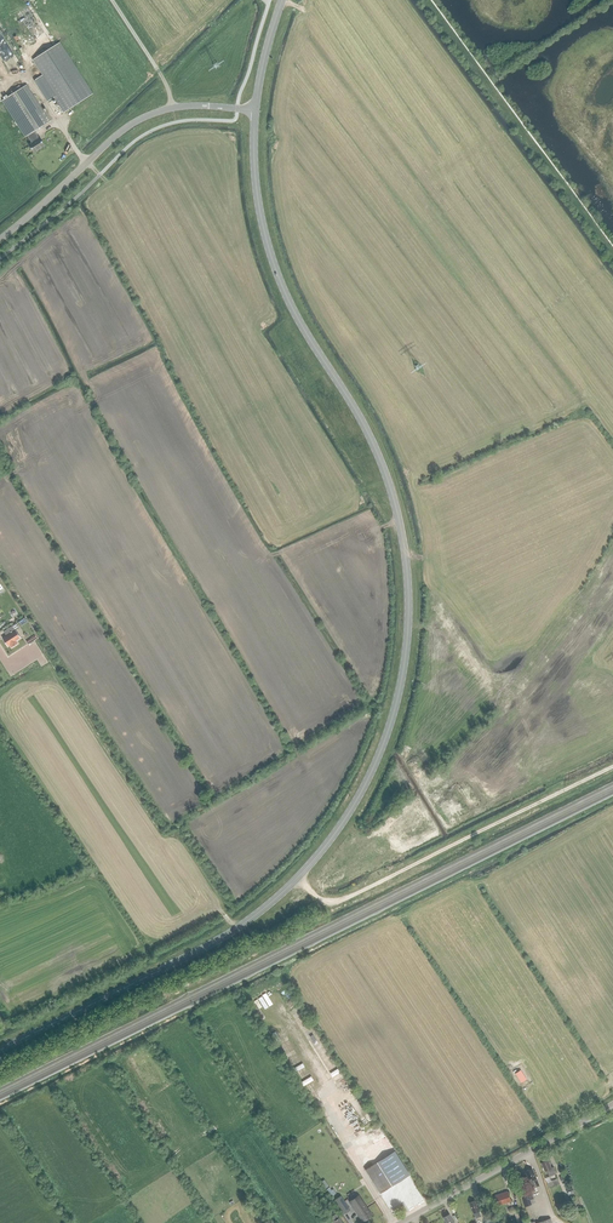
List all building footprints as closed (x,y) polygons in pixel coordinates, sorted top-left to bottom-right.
[(20,63),(0,30),(0,55),(9,69),(20,63)] [(34,59),(66,111),(93,94),(60,43),(34,59)] [(44,112),(27,85),(3,100),(26,137),(27,136),(32,143),(29,145),(34,153),(45,146),(40,138),(39,138),(35,131),(52,120),(46,111),(44,112)] [(6,636),(3,638),(8,646),(10,645),(11,647),(18,643),(16,641),(21,638),(15,630),(19,628),(16,623),(8,629),(11,633),(6,636)] [(100,796),(106,804),(118,796),(112,787),(102,794),(98,789),(100,788),(99,788),(95,791),(99,797),(100,796)] [(123,804),(111,811),(116,819),(118,817),(121,822),(128,817),(125,813),(128,811),(123,804)] [(95,829),(92,824),(89,819),(84,823),(90,832),(95,829)] [(125,843),(140,834),(134,825),(128,829),(125,826),(119,830),(121,834),(119,835),(125,843)] [(521,1083),(526,1080),(519,1070),(515,1073),(521,1083)] [(394,1151),(376,1163),(378,1166),(391,1186),(409,1175),(394,1151)] [(556,1174),(553,1167),(551,1168),(548,1160),(541,1163),(544,1172),(547,1171),(549,1177),(556,1174)] [(376,1163),(365,1170),(380,1193),(391,1186),(378,1166),(376,1163)] [(536,1178),(532,1170),(529,1171),(528,1170),(527,1171),(526,1172),(525,1172),(527,1177),(524,1178),(529,1190),(530,1190),(532,1193),(538,1191),(536,1187),(539,1186),(536,1178)] [(557,1179),(546,1183),(548,1188),(559,1183),(557,1179)] [(510,1202),(507,1193),(495,1198),(498,1206),(510,1202)] [(531,1193),(521,1196),(525,1207),(529,1205),(528,1200),(529,1199),(532,1198),(531,1193)] [(341,1196),(335,1200),(344,1214),(350,1210),(341,1196)] [(359,1198),(352,1203),(363,1220),(371,1215),(367,1210),(365,1206),(359,1198)] [(481,1217),(477,1205),(476,1206),(475,1201),(470,1203),(472,1208),(471,1208),(475,1219),(481,1217)] [(517,1206),(509,1208),(511,1214),(514,1213),(517,1222),(521,1222),(518,1212),(517,1206)] [(336,1214),(330,1218),(334,1222),(342,1222),(338,1217),(336,1214)] [(450,1214),(443,1218),(446,1222),(454,1222),(450,1214)]
